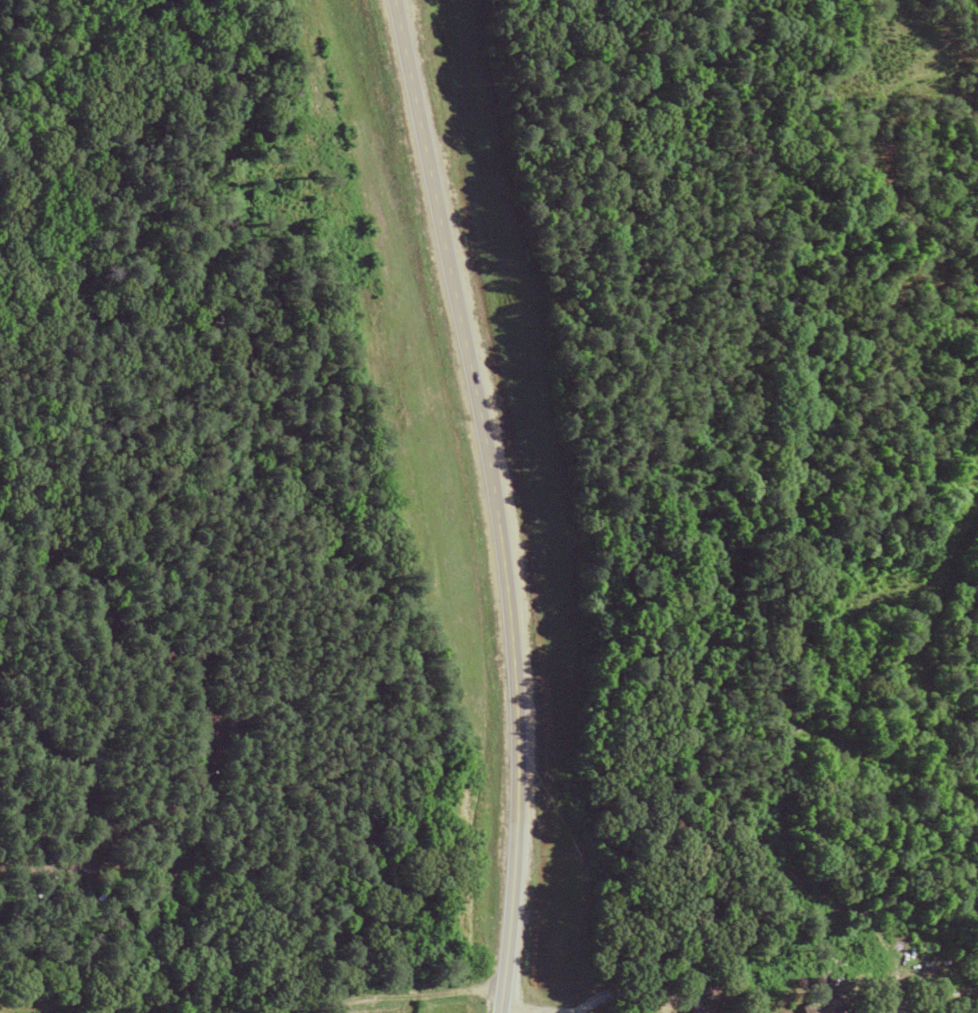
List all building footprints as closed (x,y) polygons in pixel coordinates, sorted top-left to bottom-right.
[(800,1005),(803,1012),(846,1012),(840,993),(800,1005)]
